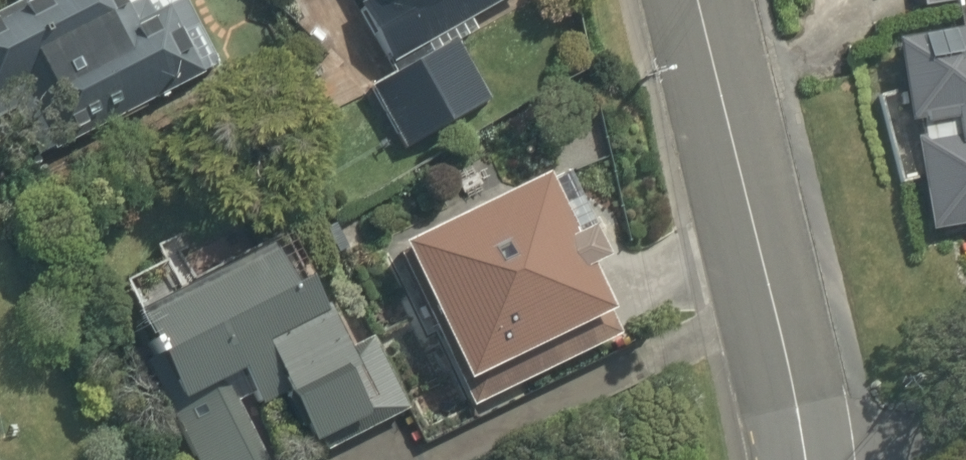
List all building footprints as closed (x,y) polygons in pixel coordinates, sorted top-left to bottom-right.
[(19,172),(218,63),(183,0),(19,0),(19,1),(0,11),(0,137),(19,172)] [(355,2),(387,64),(513,0),(360,0),(355,2)] [(925,11),(965,2),(965,0),(923,0),(925,11)] [(895,45),(929,243),(965,236),(965,33),(895,45)] [(464,38),(368,84),(402,156),(498,111),(464,38)] [(432,196),(449,231),(411,249),(474,379),(617,310),(555,180),(517,198),(500,163),(432,196)] [(139,308),(190,404),(174,413),(199,459),(271,459),(246,412),(289,389),(321,450),(411,403),(358,303),(330,318),(284,231),(139,308)] [(153,459),(194,459),(186,444),(153,459)]
